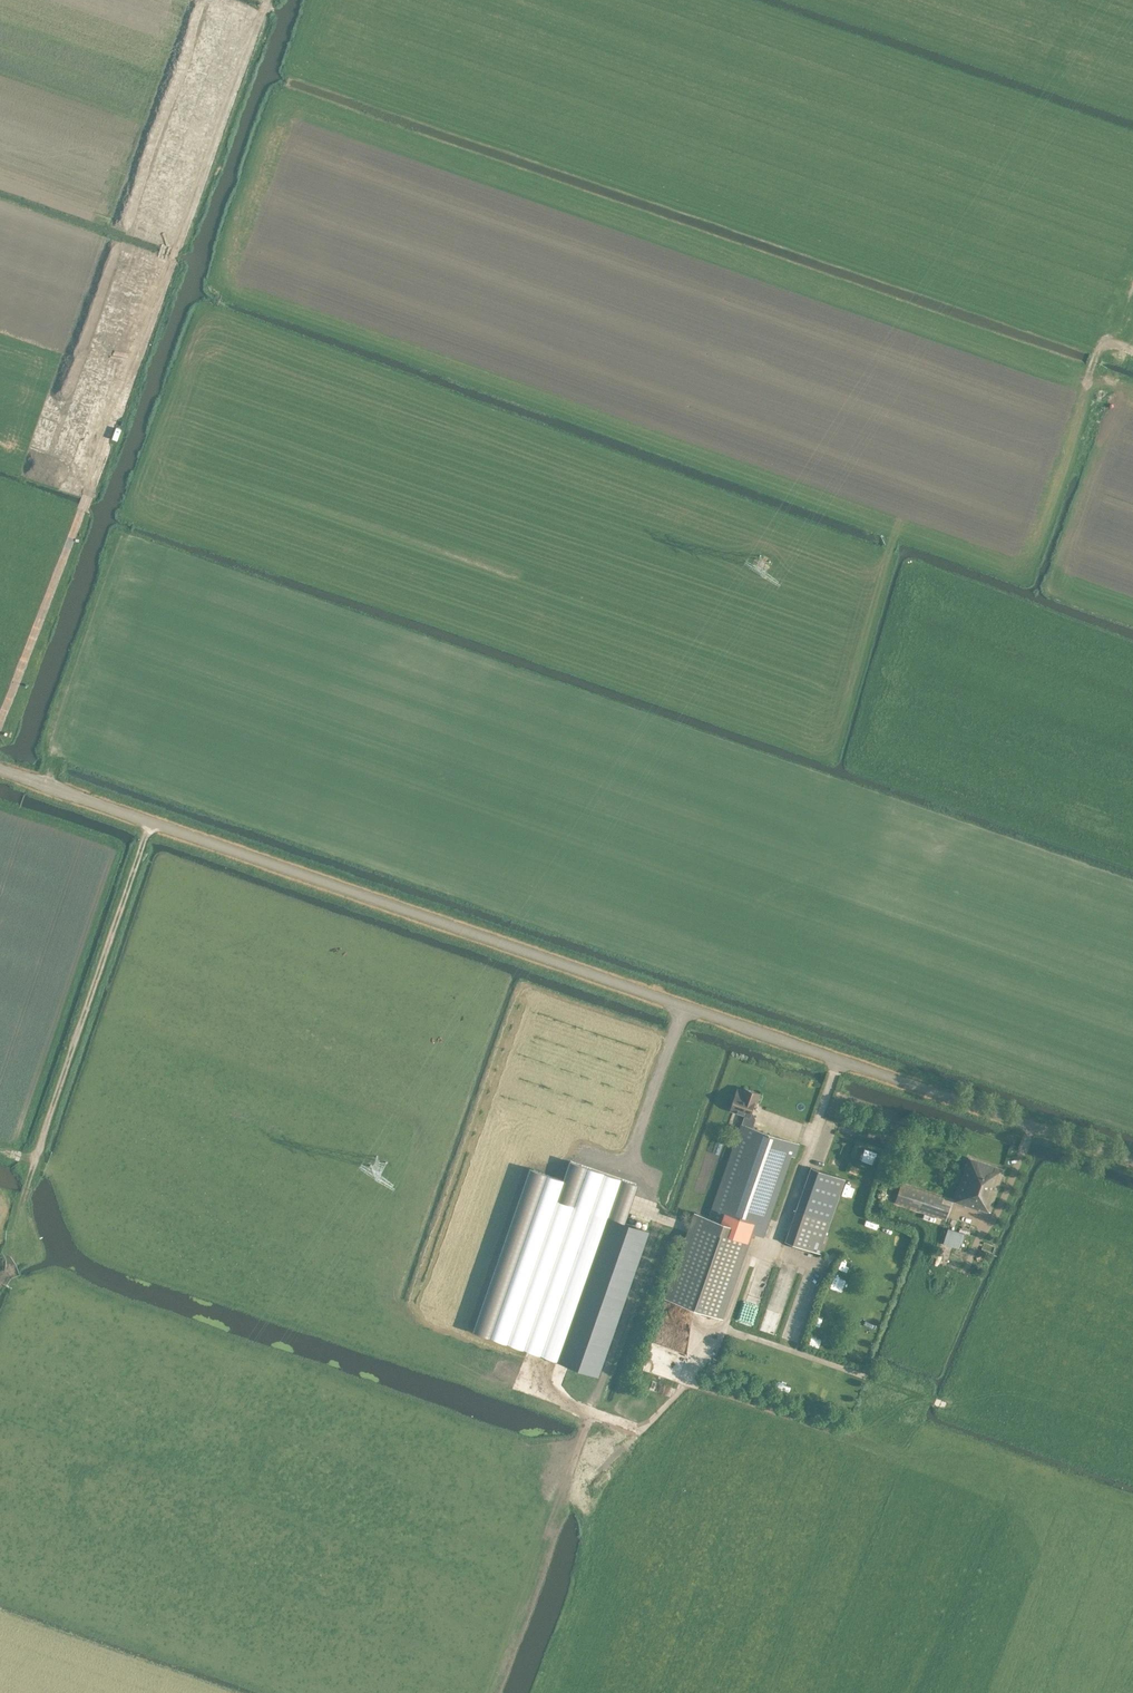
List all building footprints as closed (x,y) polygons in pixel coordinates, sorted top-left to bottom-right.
[(666,1298),(720,1316),(750,1231),(763,1235),(791,1154),(795,1156),(799,1143),(752,1127),(755,1118),(753,1113),(750,1112),(753,1104),(756,1104),(760,1092),(744,1087),(743,1089),(737,1087),(729,1110),(744,1114),(741,1123),(741,1122),(708,1216),(696,1212),(689,1232),(666,1298)] [(860,1128),(857,1136),(864,1138),(867,1131),(860,1128)] [(978,1209),(979,1207),(989,1211),(1004,1168),(968,1156),(953,1200),(978,1209)] [(529,1167),(473,1329),(527,1347),(569,1362),(599,1372),(648,1230),(622,1221),(635,1183),(572,1161),(570,1160),(563,1179),(529,1167)] [(785,1240),(819,1252),(844,1178),(810,1166),(785,1240)] [(894,1202),(946,1218),(952,1199),(913,1186),(900,1182),(894,1202)] [(964,1232),(947,1227),(943,1242),(960,1247),(964,1232)] [(851,1267),(855,1259),(843,1255),(840,1263),(851,1267)] [(845,1286),(849,1272),(838,1269),(834,1282),(845,1286)] [(830,1287),(826,1300),(838,1304),(842,1290),(830,1287)] [(859,1348),(869,1352),(873,1343),(863,1339),(859,1348)]
